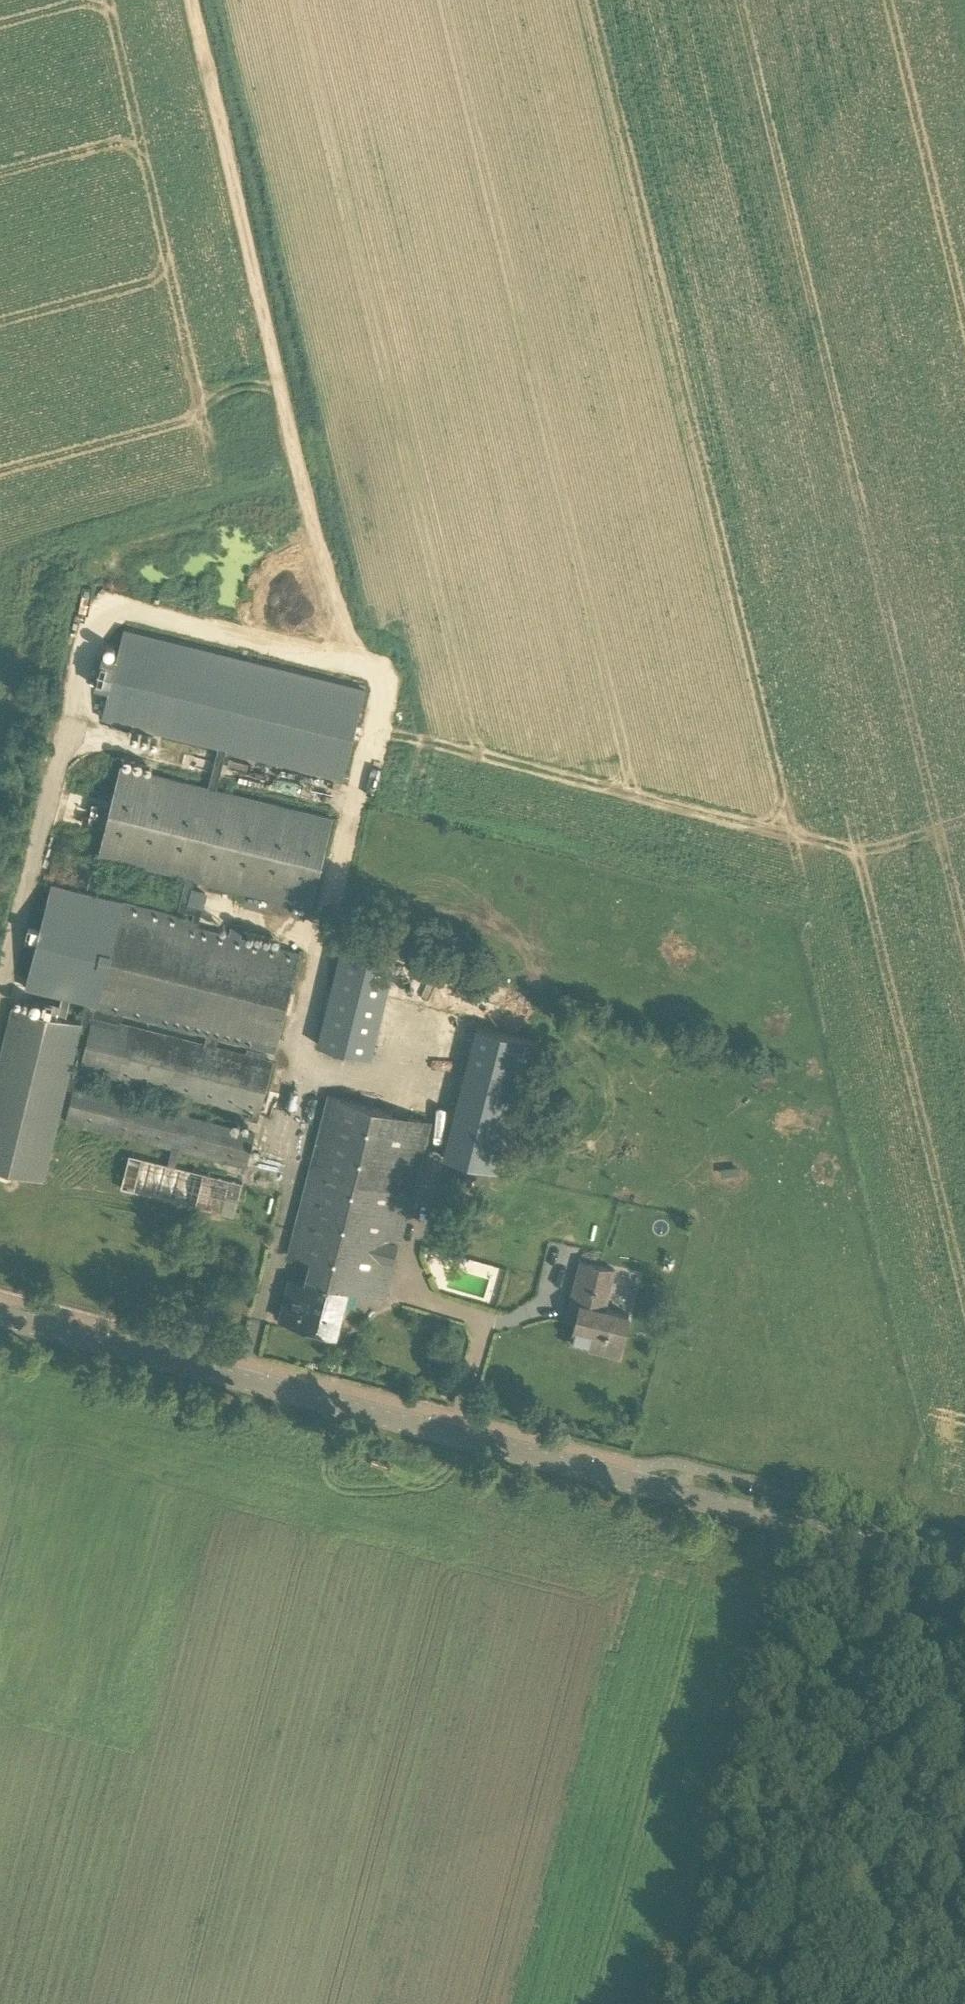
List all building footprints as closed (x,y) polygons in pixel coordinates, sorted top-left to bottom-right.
[(367,687),(125,629),(102,723),(344,782),(367,687)] [(334,819),(122,766),(99,854),(187,876),(179,909),(194,913),(193,920),(201,922),(204,907),(190,904),(196,880),(313,908),(334,819)] [(208,1033),(205,1044),(217,1047),(220,1036),(277,1051),(301,953),(242,938),(245,927),(233,924),(230,935),(199,928),(201,922),(193,920),(124,902),(98,1005),(208,1033)] [(528,994),(390,958),(387,972),(346,961),(338,990),(353,994),(340,1044),(370,1052),(385,994),(449,1011),(501,1024),(501,1025),(518,1029),(528,994)] [(11,1013),(0,1059),(0,1178),(40,1188),(78,1030),(11,1013)] [(217,1047),(205,1044),(94,1016),(80,1069),(187,1096),(182,1115),(189,1117),(194,1098),(251,1112),(249,1119),(259,1121),(274,1062),(217,1047)] [(475,1026),(442,1158),(516,1177),(524,1148),(511,1145),(537,1042),(475,1026)] [(256,1134),(189,1117),(182,1115),(75,1088),(67,1120),(173,1147),(169,1164),(176,1166),(181,1149),(248,1166),(256,1134)] [(349,1291),(385,1301),(432,1120),(331,1096),(292,1255),(325,1264),(320,1281),(310,1278),(308,1285),(292,1280),(280,1320),(336,1336),(349,1291)] [(243,1183),(176,1166),(169,1164),(130,1154),(122,1188),(235,1216),(243,1183)] [(571,1345),(619,1357),(629,1317),(605,1310),(614,1271),(580,1263),(569,1310),(579,1312),(571,1345)]
